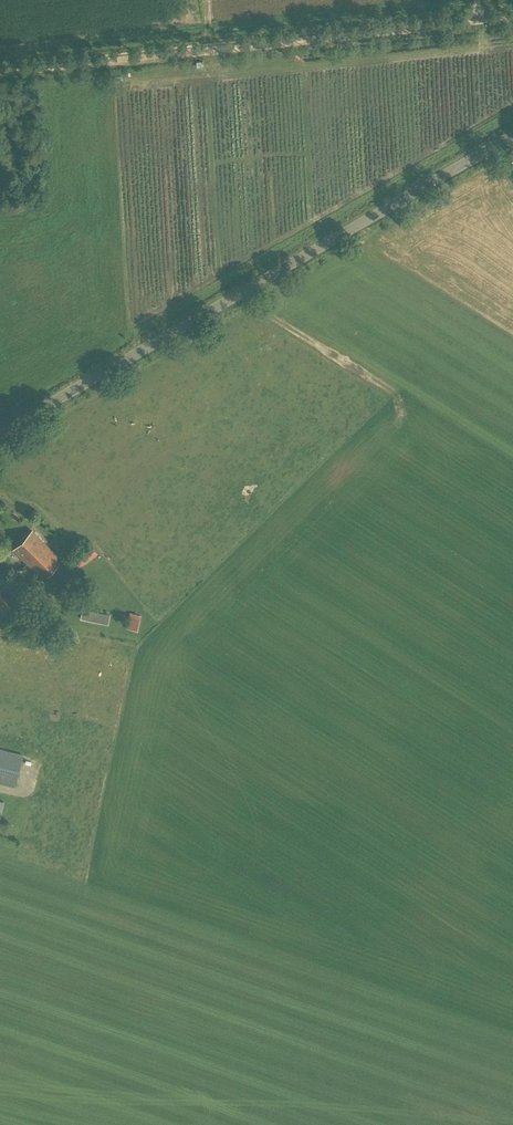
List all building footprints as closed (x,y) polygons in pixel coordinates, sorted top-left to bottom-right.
[(61,559),(32,530),(13,549),(42,578),(61,559)] [(74,558),(80,567),(97,553),(91,545),(74,558)] [(9,616),(14,593),(0,590),(0,614),(9,616)] [(20,594),(19,600),(31,603),(32,596),(20,594)] [(82,609),(81,618),(108,623),(110,615),(82,609)] [(127,627),(138,629),(140,615),(130,613),(127,627)] [(16,785),(24,755),(0,748),(0,781),(16,785)]
